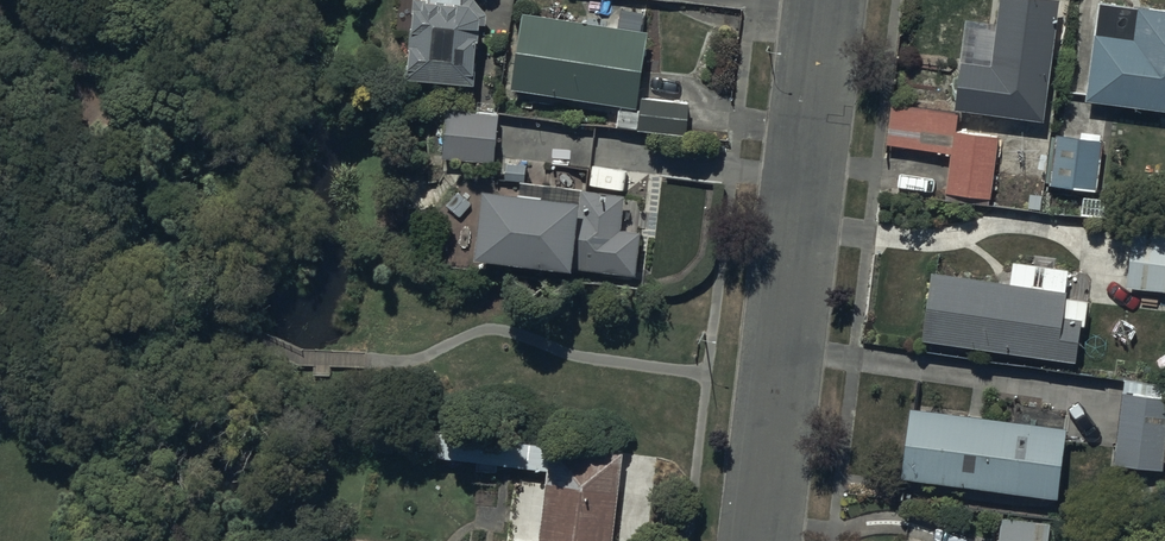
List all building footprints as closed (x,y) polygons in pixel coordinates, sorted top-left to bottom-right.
[(408,71),(475,77),(482,6),(476,0),(415,0),(408,71)] [(953,105),(1042,116),(1057,0),(998,0),(995,20),(965,16),(953,105)] [(1102,0),(1098,0),(1085,98),(1164,106),(1164,6),(1102,0)] [(616,103),(614,123),(685,132),(689,101),(636,95),(647,27),(524,8),(511,86),(616,103)] [(891,100),(886,141),(949,150),(944,189),(988,196),(997,134),(955,128),(958,109),(891,100)] [(495,160),(499,108),(448,105),(444,156),(495,160)] [(1102,138),(1054,133),(1048,183),(1097,188),(1102,138)] [(486,184),(478,250),(567,259),(566,263),(633,270),(638,229),(621,227),(625,192),(580,187),(580,194),(486,184)] [(1131,232),(1127,284),(1164,287),(1164,233),(1131,232)] [(1068,264),(1011,257),(1008,279),(928,266),(919,337),(1075,358),(1079,326),(1085,327),(1088,297),(1065,294),(1068,264)] [(1164,429),(1164,382),(1122,377),(1112,459),(1161,465),(1164,429)] [(1065,424),(908,403),(899,474),(1058,494),(1065,424)] [(622,450),(428,428),(425,452),(547,467),(538,540),(503,537),(502,540),(612,540),(622,450)] [(1001,514),(998,540),(1049,540),(1050,519),(1001,514)]
